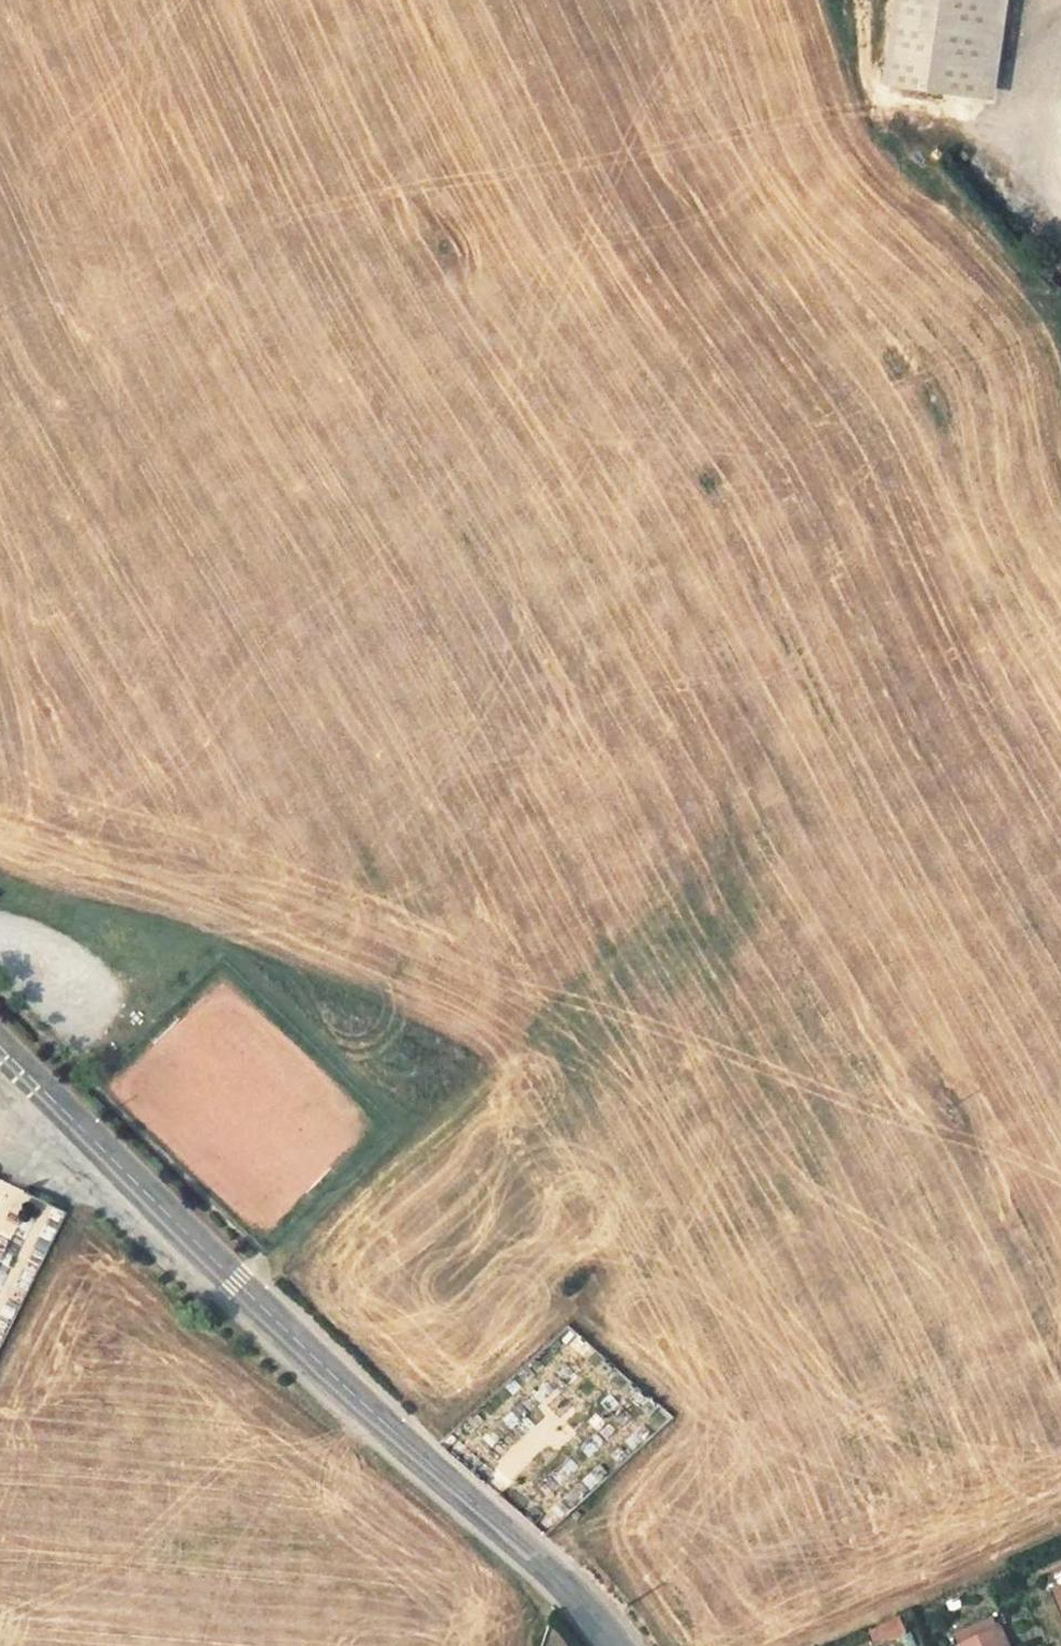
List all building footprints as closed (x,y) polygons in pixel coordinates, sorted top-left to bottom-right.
[(952,73),(959,0),(876,0),(870,66),(952,73)] [(1045,1602),(1060,1638),(1060,1596),(1045,1602)]
